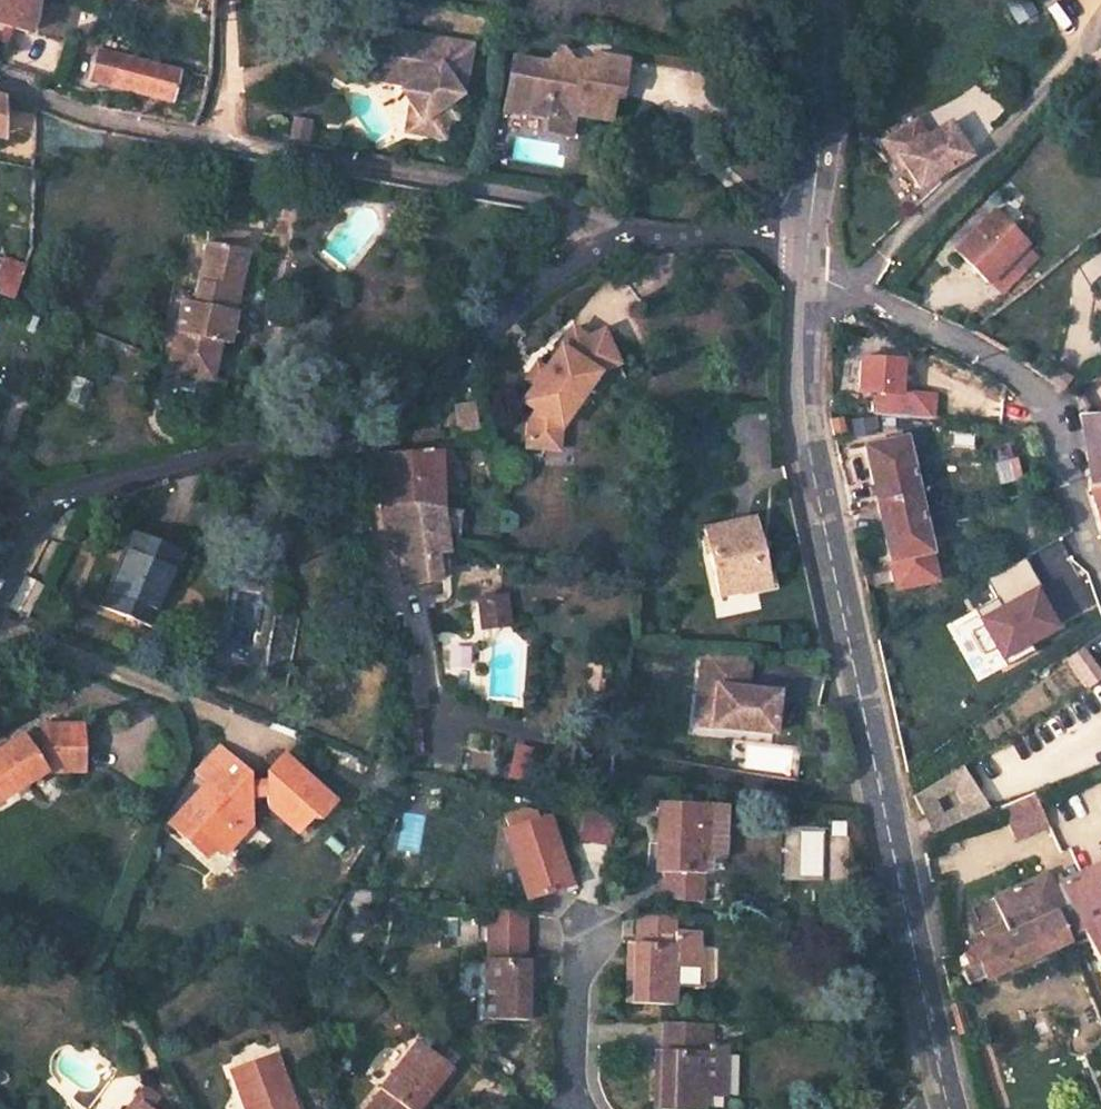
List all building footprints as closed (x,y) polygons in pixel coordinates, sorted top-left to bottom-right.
[(8,41),(14,26),(31,30),(38,0),(0,0),(0,38),(8,41)] [(423,108),(420,121),(444,125),(447,104),(456,106),(462,70),(465,70),(471,32),(439,26),(438,36),(426,34),(428,25),(376,15),(367,65),(409,72),(419,86),(411,92),(423,108)] [(439,26),(428,25),(426,34),(438,36),(439,26)] [(96,45),(88,73),(164,93),(167,83),(177,86),(180,76),(170,73),(172,66),(96,45)] [(557,48),(556,58),(562,67),(570,62),(562,49),(557,48)] [(568,114),(605,122),(609,98),(616,99),(624,61),(590,54),(589,62),(579,60),(578,63),(570,62),(562,67),(556,58),(544,63),(510,57),(503,95),(508,102),(513,103),(511,112),(543,118),(546,106),(569,110),(568,114)] [(402,78),(411,92),(419,86),(409,72),(402,78)] [(407,119),(420,121),(423,108),(411,92),(407,119)] [(500,110),(511,112),(513,103),(508,102),(503,95),(500,110)] [(294,106),(291,126),(308,129),(311,109),(294,106)] [(546,106),(543,118),(566,123),(568,114),(569,110),(546,106)] [(897,170),(910,191),(947,168),(942,160),(956,151),(941,127),(919,141),(907,122),(872,143),(891,174),(897,170)] [(956,151),(942,160),(947,168),(961,159),(956,151)] [(552,214),(548,222),(557,226),(560,217),(552,214)] [(202,219),(200,234),(238,242),(241,227),(202,219)] [(952,252),(983,286),(1018,252),(987,219),(952,252)] [(176,292),(161,362),(208,370),(214,335),(224,336),(230,303),(225,302),(238,242),(200,234),(187,294),(176,292)] [(10,290),(21,262),(0,256),(0,286),(10,290)] [(541,367),(531,382),(519,399),(533,410),(526,420),(524,446),(556,448),(558,426),(596,370),(616,361),(601,328),(584,335),(570,326),(541,367)] [(856,394),(876,396),(874,418),(930,424),(933,399),(911,397),(896,395),(898,377),(899,364),(859,360),(856,394)] [(534,362),(523,377),(531,382),(541,367),(534,362)] [(896,395),(911,397),(912,378),(898,377),(896,395)] [(472,400),(452,403),(457,431),(478,427),(472,400)] [(1082,417),(1075,417),(1083,451),(1088,472),(1085,482),(1087,490),(1094,512),(1100,534),(1100,417),(1082,417)] [(839,419),(828,422),(831,437),(843,435),(839,419)] [(862,448),(888,563),(928,555),(901,441),(862,448)] [(379,484),(388,540),(396,538),(401,579),(427,576),(424,549),(443,546),(441,502),(437,448),(373,452),(379,484)] [(755,555),(747,515),(700,523),(715,588),(749,582),(745,557),(755,555)] [(149,607),(175,545),(129,528),(98,601),(121,611),(127,598),(149,607)] [(1028,558),(1039,579),(1079,557),(1071,535),(1028,558)] [(447,574),(443,546),(424,549),(427,576),(447,574)] [(745,557),(749,582),(760,580),(755,555),(745,557)] [(37,580),(21,570),(4,602),(21,612),(37,580)] [(503,596),(491,597),(494,622),(506,620),(503,596)] [(490,597),(479,599),(482,623),(487,623),(490,597)] [(149,607),(127,598),(121,611),(143,621),(149,607)] [(433,704),(425,645),(403,650),(412,708),(433,704)] [(1086,688),(1100,678),(1100,669),(1085,646),(1066,659),(1086,688)] [(697,698),(713,699),(711,723),(770,729),(774,688),(744,685),(747,655),(702,650),(697,698)] [(0,745),(0,787),(9,781),(13,785),(45,765),(82,766),(82,720),(41,721),(42,733),(31,732),(20,740),(16,735),(0,745)] [(219,745),(197,768),(206,777),(207,778),(229,754),(228,754),(219,745)] [(250,818),(246,794),(264,792),(266,802),(268,804),(296,829),(312,812),(318,818),(335,800),(334,798),(329,794),(288,756),(283,750),(266,768),(271,773),(265,780),(257,780),(245,781),(237,773),(242,767),(229,754),(207,778),(178,809),(214,842),(227,829),(236,837),(251,821),(250,818)] [(912,796),(929,833),(983,810),(958,768),(912,796)] [(659,797),(654,863),(660,864),(659,892),(693,895),(696,867),(700,868),(701,855),(722,857),(725,802),(704,800),(659,797)] [(1033,797),(1000,811),(1014,845),(1047,831),(1033,797)] [(585,809),(579,837),(612,845),(618,816),(585,809)] [(553,813),(508,824),(525,889),(569,878),(553,813)] [(223,851),(236,837),(227,829),(214,842),(223,851)] [(1059,884),(1100,975),(1100,867),(1059,884)] [(959,968),(967,985),(1060,943),(1049,918),(1059,913),(1043,875),(991,898),(1005,935),(961,955),(965,966),(959,968)] [(528,905),(492,903),(489,945),(485,944),(480,1013),(528,1016),(533,947),(525,947),(528,905)] [(631,932),(625,998),(671,1002),(673,982),(699,985),(694,930),(672,929),(674,909),(638,908),(635,933),(631,932)] [(1051,1020),(1059,1026),(1065,1023),(1068,1013),(1060,1007),(1053,1010),(1051,1020)] [(695,1050),(698,1021),(661,1019),(658,1045),(652,1045),(648,1108),(651,1108),(713,1108),(717,1048),(706,1046),(705,1052),(700,1051),(695,1050)] [(417,1036),(380,1085),(382,1086),(366,1108),(368,1108),(420,1108),(456,1064),(417,1036)] [(227,1069),(244,1108),(292,1108),(267,1052),(227,1069)] [(133,1108),(171,1108),(156,1098),(158,1095),(150,1089),(133,1108)]
